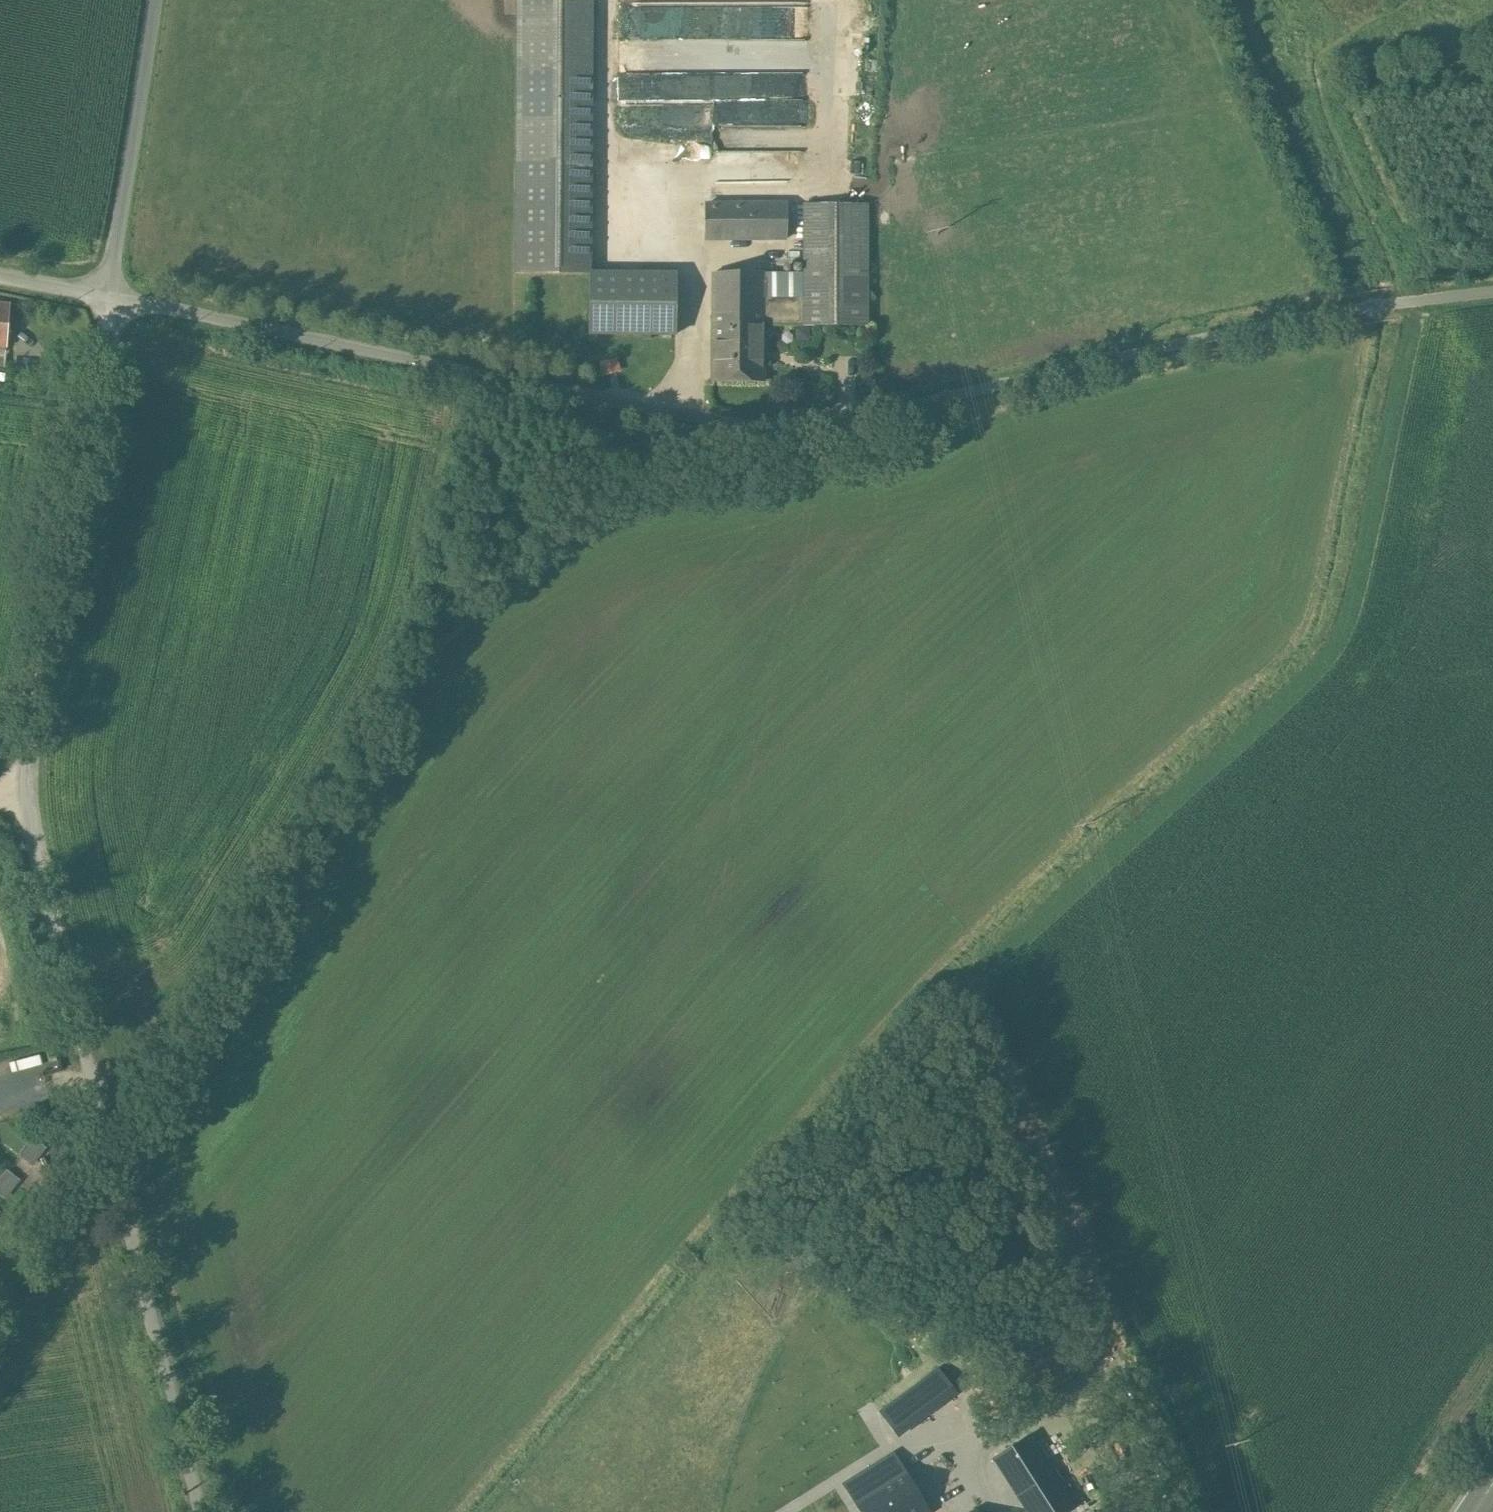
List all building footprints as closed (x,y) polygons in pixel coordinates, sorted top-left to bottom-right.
[(518,162),(589,162),(590,0),(519,0),(518,162)] [(666,21),(665,4),(625,7),(628,46),(644,45),(642,20),(657,19),(657,21),(666,21)] [(589,162),(518,162),(517,273),(588,273),(589,162)] [(665,162),(617,162),(617,203),(665,202),(665,162)] [(786,204),(705,204),(704,240),(785,239),(786,204)] [(866,204),(804,204),(804,274),(764,274),(764,325),(804,325),(804,326),(866,326),(866,204)] [(675,275),(590,273),(589,334),(675,335),(675,275)] [(764,273),(713,273),(712,382),(763,382),(763,361),(764,361),(764,343),(764,325),(764,274),(764,273)] [(0,303),(0,346),(7,347),(9,304),(0,303)] [(0,1178),(0,1191),(7,1196),(21,1177),(8,1168),(0,1178)] [(938,1370),(882,1412),(898,1435),(946,1400),(942,1395),(951,1388),(938,1370)] [(1001,1413),(971,1373),(951,1388),(942,1395),(946,1400),(972,1435),(1001,1413)] [(994,1458),(1028,1511),(1066,1511),(1073,1508),(1028,1437),(994,1458)] [(893,1454),(844,1485),(861,1511),(929,1511),(893,1454)]
